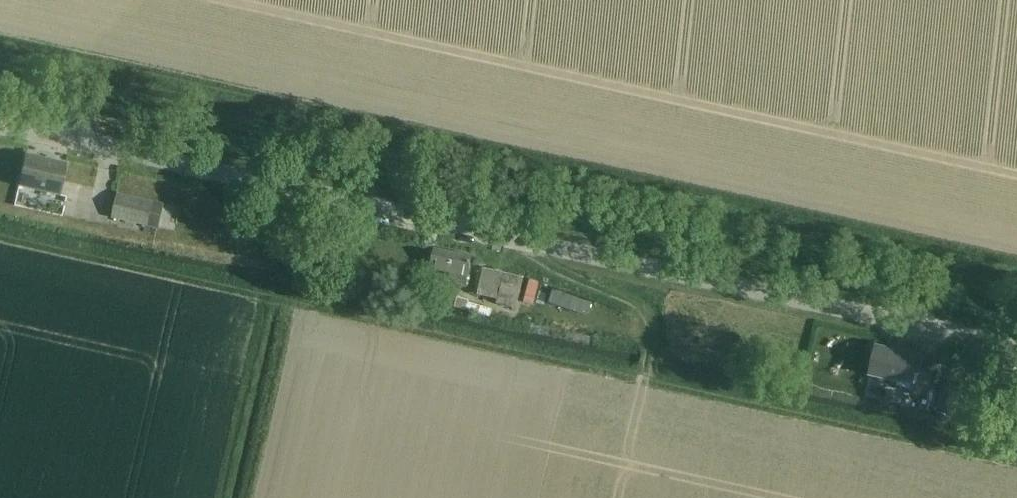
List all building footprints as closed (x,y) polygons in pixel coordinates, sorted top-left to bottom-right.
[(64,163),(23,154),(16,185),(18,186),(57,195),(64,163)] [(160,202),(116,194),(111,218),(155,227),(160,202)] [(464,287),(471,256),(434,248),(430,268),(448,272),(445,283),(464,287)] [(523,277),(482,268),(476,295),(479,295),(478,300),(496,304),(496,303),(516,308),(523,277)] [(456,291),(443,289),(440,303),(487,316),(491,309),(469,302),(469,300),(456,296),(456,291)] [(553,292),(549,305),(587,317),(592,304),(553,292)] [(911,385),(917,355),(874,347),(869,377),(911,385)] [(938,405),(936,413),(963,419),(970,390),(942,384),(941,388),(938,405)] [(886,390),(884,401),(900,405),(902,394),(886,390)]
